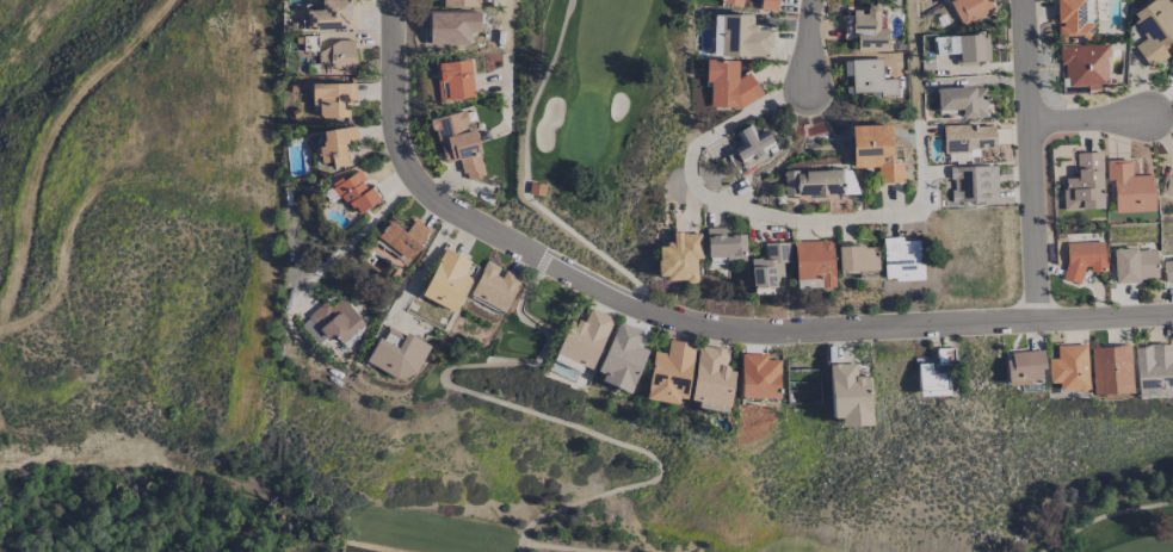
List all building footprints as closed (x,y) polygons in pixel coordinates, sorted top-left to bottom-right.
[(320,10),(302,11),(303,31),(356,30),(355,0),(337,0),(320,1),(320,10)] [(775,12),(777,0),(760,0),(758,9),(775,12)] [(960,26),(992,11),(987,0),(947,0),(960,26)] [(1056,37),(1069,37),(1069,42),(1090,42),(1089,0),(1055,0),(1056,37)] [(1163,0),(1151,0),(1128,16),(1144,38),(1133,46),(1149,69),(1168,56),(1161,47),(1172,39),(1172,14),(1163,0)] [(878,29),(878,6),(864,6),(864,11),(851,11),(851,38),(856,38),(856,52),(887,52),(886,29),(878,29)] [(751,15),(713,15),(713,56),(770,57),(770,29),(751,29),(751,15)] [(986,37),(945,38),(946,54),(957,53),(958,64),(987,62),(986,37)] [(317,44),(317,75),(354,74),(353,43),(317,44)] [(1057,46),(1058,64),(1062,64),(1063,93),(1075,93),(1074,89),(1098,89),(1098,84),(1108,83),(1106,44),(1057,46)] [(474,97),(468,59),(434,64),(439,102),(474,97)] [(850,60),(851,94),(880,93),(880,97),(897,97),(896,79),(882,79),(881,59),(850,60)] [(709,105),(754,105),(754,75),(737,75),(737,61),(705,61),(705,82),(709,82),(709,105)] [(348,117),(347,104),(355,104),(355,83),(310,84),(310,99),(318,99),(318,118),(348,117)] [(936,89),(937,115),(958,114),(958,119),(985,118),(984,87),(936,89)] [(474,130),(469,131),(464,111),(431,118),(441,162),(460,158),(464,181),(484,176),(474,130)] [(756,135),(750,124),(734,134),(740,145),(724,155),(734,172),(775,148),(765,130),(756,135)] [(851,168),(877,167),(878,183),(901,183),(901,163),(890,163),(889,124),(850,126),(851,168)] [(941,126),(942,152),(993,150),(993,125),(941,126)] [(347,166),(345,143),(357,141),(355,126),(321,131),(323,146),(316,147),(319,164),(330,162),(331,168),(347,166)] [(1102,209),(1100,152),(1075,153),(1075,178),(1061,179),(1063,211),(1102,209)] [(1130,159),(1104,160),(1105,180),(1112,180),(1113,213),(1152,212),(1151,175),(1130,176),(1130,159)] [(947,208),(995,207),(995,166),(946,167),(947,208)] [(333,184),(352,217),(377,201),(358,169),(333,184)] [(783,172),(783,198),(853,195),(852,170),(783,172)] [(1162,175),(1159,196),(1172,198),(1172,176),(1162,175)] [(430,232),(413,219),(404,232),(389,221),(374,241),(406,264),(430,232)] [(705,229),(705,258),(724,258),(724,261),(744,261),(744,235),(730,235),(730,228),(705,229)] [(695,280),(694,260),(700,259),(700,233),(671,233),(671,245),(656,245),(657,281),(695,280)] [(881,240),(882,281),(920,280),(918,238),(881,240)] [(833,288),(831,241),(793,242),(795,289),(833,288)] [(1064,243),(1065,282),(1083,282),(1083,272),(1104,271),(1103,242),(1064,243)] [(782,263),(789,262),(789,243),(763,244),(764,258),(750,259),(751,286),(782,285),(782,263)] [(876,246),(837,246),(837,272),(877,271),(876,246)] [(419,296),(453,313),(470,279),(461,275),(468,261),(444,248),(419,296)] [(1156,280),(1155,248),(1112,250),(1113,282),(1156,280)] [(1172,280),(1172,259),(1163,260),(1164,280),(1172,280)] [(469,297),(505,312),(520,279),(500,270),(501,268),(485,261),(469,297)] [(306,315),(325,340),(333,334),(339,343),(363,326),(343,297),(329,306),(326,301),(306,315)] [(613,318),(589,308),(583,322),(577,319),(572,332),(566,329),(555,354),(591,369),(613,318)] [(642,331),(617,322),(595,379),(630,393),(646,350),(636,346),(642,331)] [(428,347),(385,323),(366,360),(409,383),(428,347)] [(685,404),(694,343),(667,340),(665,353),(652,351),(645,399),(685,404)] [(1135,346),(1137,397),(1172,396),(1172,346),(1172,344),(1135,346)] [(1056,359),(1047,359),(1048,383),(1058,383),(1058,391),(1087,390),(1085,345),(1055,346),(1056,359)] [(689,406),(728,411),(733,369),(722,368),(724,349),(697,346),(689,406)] [(1092,394),(1131,393),(1130,346),(1091,347),(1092,394)] [(949,349),(929,349),(929,358),(917,359),(918,397),(950,396),(949,349)] [(1006,352),(1007,381),(1043,379),(1041,350),(1006,352)] [(778,360),(766,360),(766,355),(740,354),(739,398),(777,400),(778,360)] [(869,426),(867,376),(855,376),(854,364),(828,365),(830,419),(838,418),(839,427),(869,426)]
